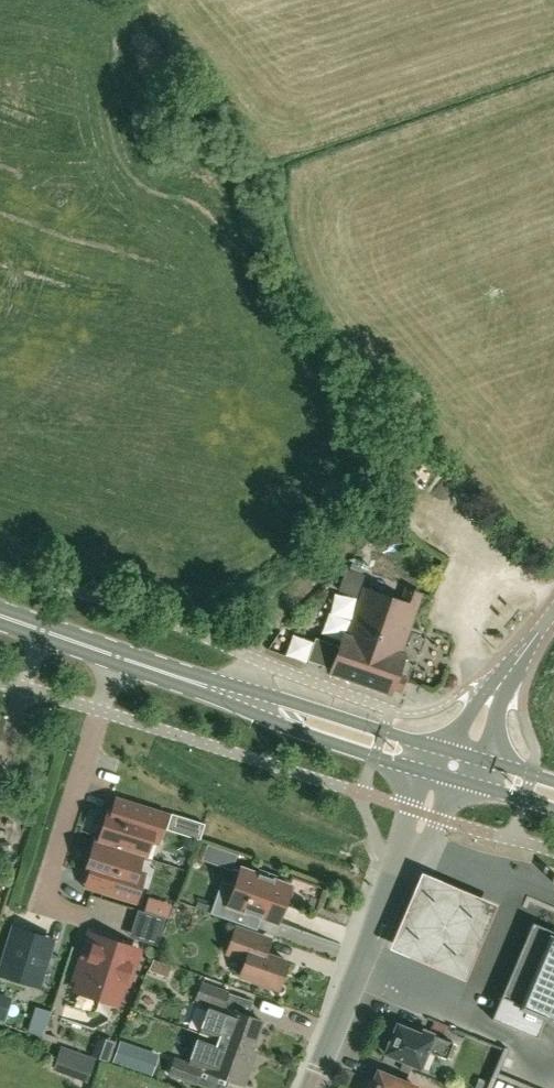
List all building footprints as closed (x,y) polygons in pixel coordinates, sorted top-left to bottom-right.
[(402,527),(383,529),(384,540),(403,539),(402,527)] [(346,569),(338,591),(357,597),(364,575),(362,575),(349,570),(346,569)] [(315,639),(307,661),(332,669),(331,672),(391,692),(393,686),(400,689),(403,680),(404,680),(396,677),(403,656),(400,655),(420,594),(406,589),(401,604),(363,590),(348,637),(343,635),(339,647),(315,639)] [(112,810),(109,809),(99,843),(141,856),(145,857),(150,840),(156,842),(165,814),(116,799),(112,810)] [(169,816),(164,831),(197,842),(202,826),(169,816)] [(143,874),(136,871),(141,856),(99,843),(95,842),(85,874),(89,876),(86,888),(134,903),(143,874)] [(205,844),(200,860),(231,868),(235,852),(205,844)] [(259,869),(257,873),(240,867),(233,888),(222,884),(212,913),(248,926),(252,916),(277,924),(291,885),(275,880),(277,875),(259,869)] [(498,911),(424,878),(392,955),(467,987),(498,911)] [(159,902),(155,915),(164,918),(167,919),(171,905),(159,902)] [(532,922),(491,1019),(537,1038),(546,1016),(553,1020),(553,931),(532,922)] [(268,954),(273,939),(236,926),(227,952),(246,959),(240,975),(278,988),(288,961),(268,954)] [(14,933),(4,967),(1,975),(18,980),(35,986),(48,944),(39,941),(31,938),(14,933)] [(87,961),(82,960),(76,979),(95,985),(93,993),(113,1000),(120,979),(128,982),(134,962),(132,961),(136,951),(94,938),(87,961)] [(153,959),(149,970),(154,973),(168,977),(172,966),(153,959)] [(262,1020),(222,1006),(227,992),(201,983),(196,998),(214,1004),(203,1034),(200,1032),(200,1034),(254,1053),(255,1051),(252,1050),(262,1020)] [(382,1049),(385,1053),(419,1067),(426,1050),(446,1058),(453,1042),(422,1029),(420,1034),(397,1024),(391,1038),(386,1039),(382,1049)] [(200,1034),(189,1063),(175,1058),(169,1074),(195,1083),(200,1069),(244,1084),(254,1053),(200,1034)] [(120,1041),(112,1062),(126,1067),(133,1046),(120,1041)] [(53,1070),(85,1081),(92,1060),(60,1050),(53,1070)] [(416,1086),(378,1071),(374,1081),(369,1079),(366,1087),(415,1087),(416,1086)]
